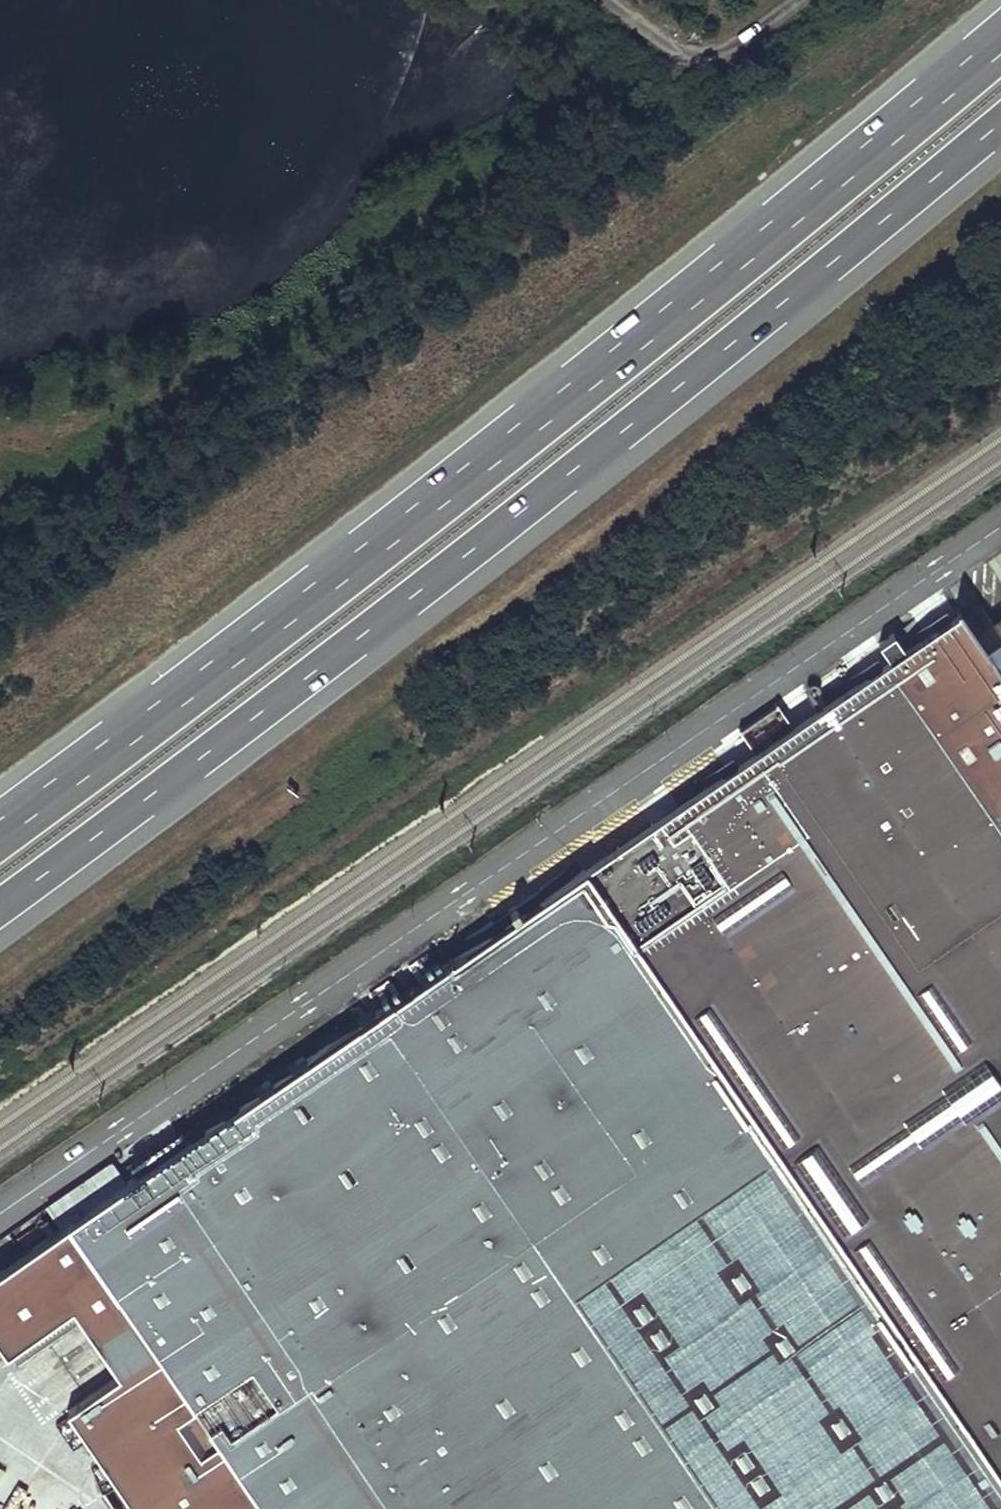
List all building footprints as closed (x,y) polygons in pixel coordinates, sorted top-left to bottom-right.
[(0,1281),(0,1313),(22,1347),(32,1362),(0,1384),(0,1435),(96,1505),(125,1484),(142,1508),(1000,1508),(1000,630),(985,641),(958,602),(946,611),(955,624),(938,636),(872,681),(845,699),(817,719),(800,731),(783,708),(745,735),(761,757),(736,774),(682,811),(0,1281)] [(83,1208),(124,1184),(111,1163),(71,1188),(83,1208)] [(32,1362),(22,1347),(0,1362),(0,1384),(32,1362)] [(96,1505),(0,1435),(0,1508),(91,1508),(96,1505)]
